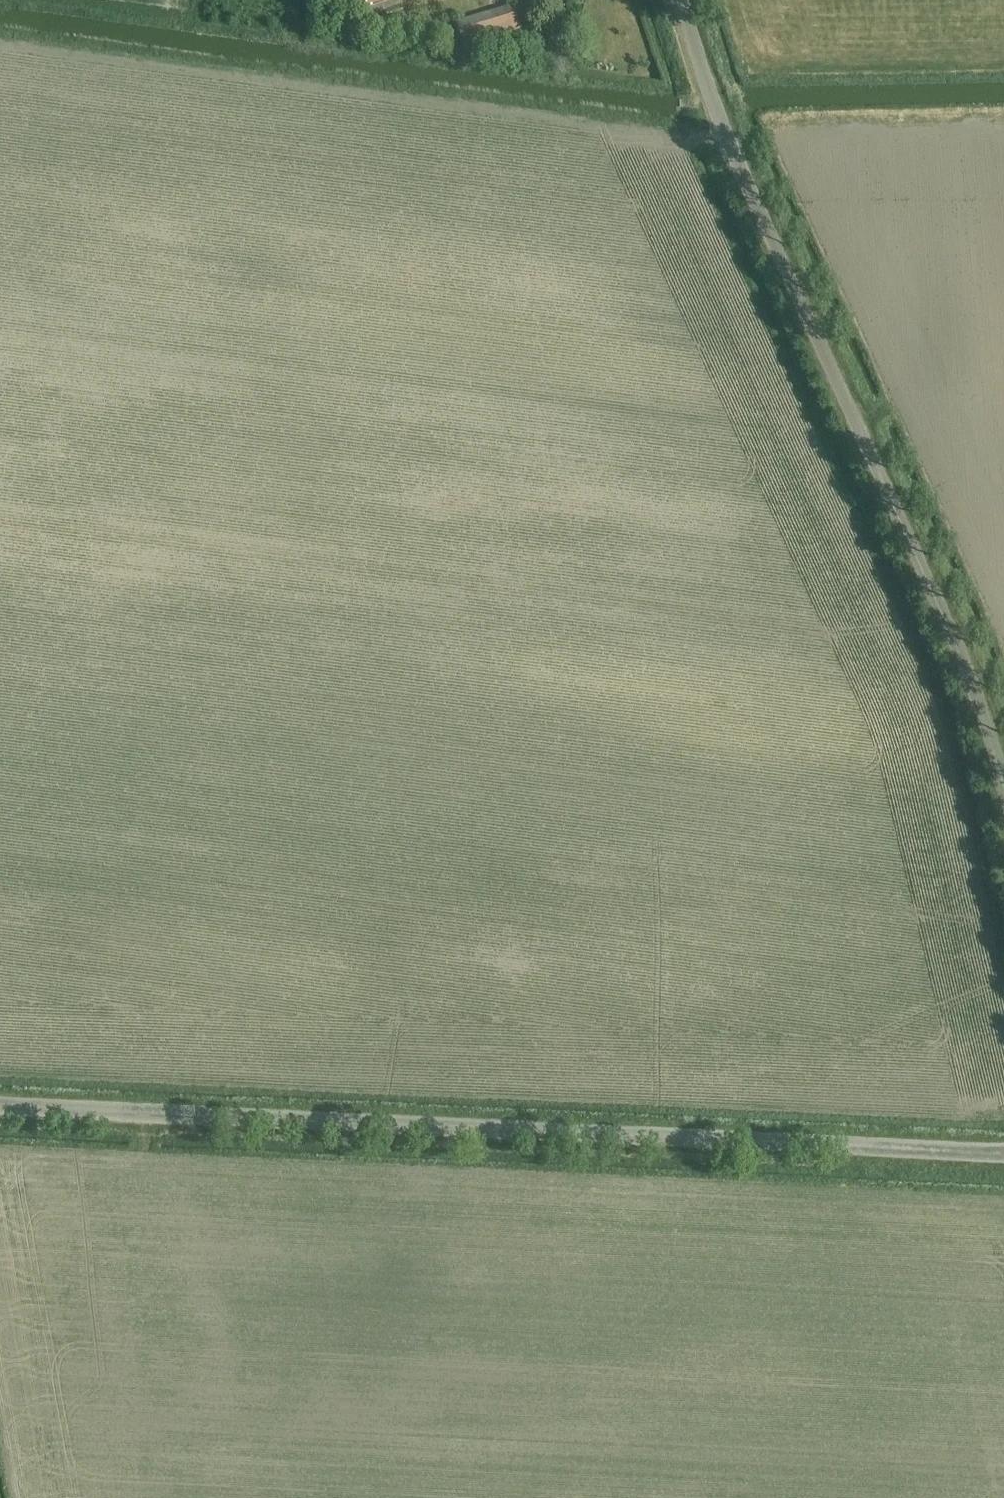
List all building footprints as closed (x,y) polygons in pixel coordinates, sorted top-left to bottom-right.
[(456,23),(462,42),(519,25),(513,6),(456,23)]
